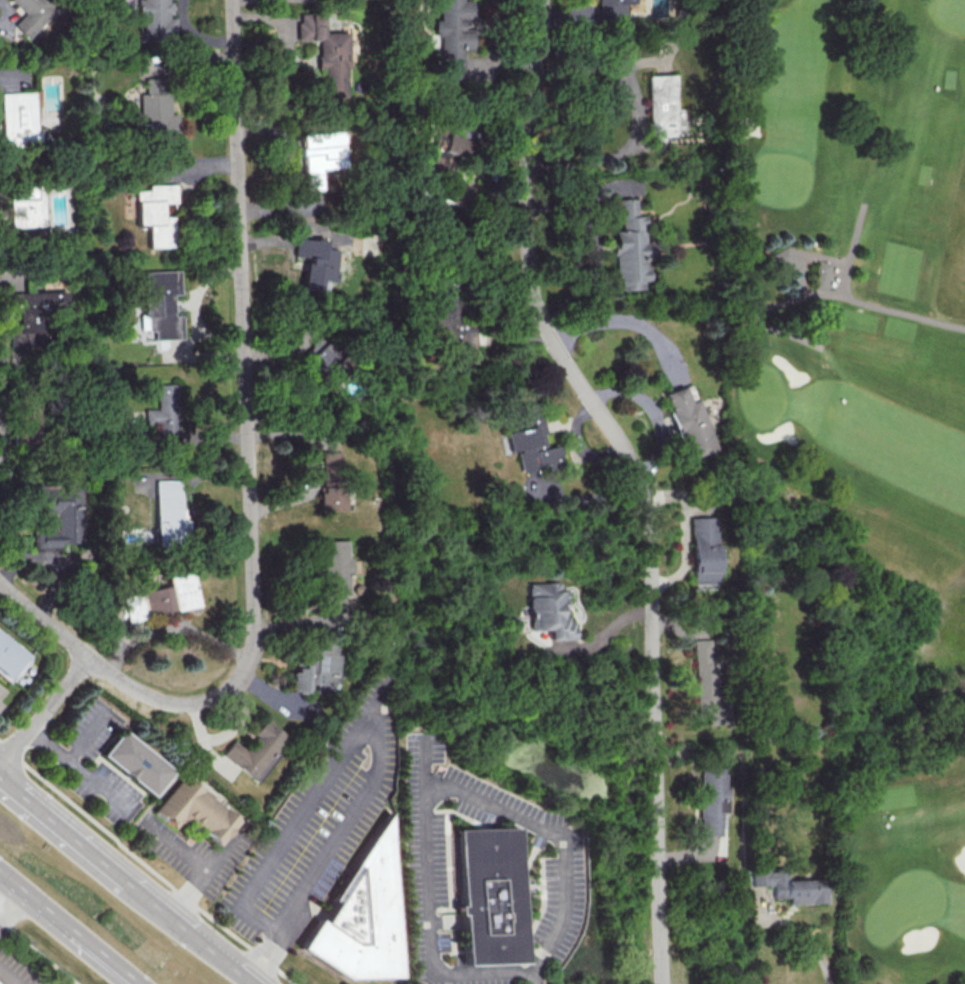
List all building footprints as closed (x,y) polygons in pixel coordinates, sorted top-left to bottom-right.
[(11,25),(30,42),(60,10),(49,0),(9,0),(23,13),(11,25)] [(138,18),(141,18),(142,40),(174,39),(173,16),(170,16),(169,0),(137,0),(138,18)] [(460,78),(460,50),(471,50),(470,29),(468,29),(468,0),(436,0),(436,20),(431,20),(431,36),(437,36),(438,78),(460,78)] [(597,21),(625,14),(625,2),(634,3),(634,0),(598,0),(597,21)] [(322,97),(343,97),(343,69),(348,69),(347,32),(323,33),(322,13),(299,13),(299,22),(296,22),(296,40),(315,40),(316,69),(321,69),(322,97)] [(646,75),(649,142),(664,141),(664,135),(688,134),(687,109),(677,109),(676,74),(646,75)] [(177,114),(169,114),(169,78),(145,78),(145,93),(140,93),(141,144),(178,144),(177,114)] [(35,92),(1,93),(2,146),(37,145),(35,92)] [(427,154),(422,152),(416,166),(432,172),(440,151),(465,160),(472,140),(437,127),(427,154)] [(318,169),(342,168),(341,131),(316,132),(316,137),(300,137),(302,189),(319,189),(318,169)] [(149,247),(173,247),(173,216),(163,216),(163,203),(175,203),(175,184),(148,185),(148,190),(136,190),(137,224),(149,224),(149,247)] [(44,226),(42,186),(9,187),(11,227),(44,226)] [(646,243),(644,215),(637,215),(636,197),(618,199),(620,230),(612,231),(615,282),(619,281),(620,290),(643,289),(642,280),(649,280),(648,266),(644,266),(643,257),(654,256),(653,243),(646,243)] [(302,288),(323,291),(324,280),(335,281),(338,250),(323,248),(324,240),(295,237),(293,256),(305,257),(302,288)] [(785,244),(797,264),(779,273),(768,254),(785,244)] [(181,339),(181,315),(173,315),(172,294),(179,294),(178,270),(144,271),(145,296),(140,296),(141,330),(153,330),(153,340),(181,339)] [(475,347),(474,319),(464,319),(462,283),(432,284),(433,326),(441,325),(442,348),(475,347)] [(9,292),(10,310),(18,310),(18,330),(10,330),(10,348),(45,348),(45,313),(64,313),(64,292),(9,292)] [(323,337),(304,358),(336,388),(355,367),(323,337)] [(143,409),(144,429),(154,429),(155,444),(177,444),(175,384),(154,384),(155,408),(143,409)] [(715,450),(693,384),(664,393),(685,460),(715,450)] [(510,407),(515,430),(504,432),(508,452),(515,451),(519,470),(560,462),(556,445),(546,447),(536,402),(510,407)] [(321,511),(341,510),(340,451),(319,452),(321,511)] [(153,480),(155,542),(186,541),(186,509),(179,509),(178,479),(153,480)] [(81,547),(80,487),(40,487),(40,513),(54,513),(54,530),(34,530),(34,547),(81,547)] [(690,588),(717,588),(716,516),(690,517),(690,588)] [(321,612),(342,611),(341,597),(347,597),(347,540),(316,540),(316,562),(321,562),(321,612)] [(198,607),(191,570),(166,575),(168,586),(122,595),(126,620),(198,607)] [(527,583),(528,629),(547,629),(548,640),(572,639),(572,615),(563,615),(562,582),(527,583)] [(8,686),(0,680),(0,634),(30,658),(8,686)] [(719,724),(718,656),(710,656),(710,639),(693,639),(695,714),(706,714),(706,725),(719,724)] [(291,692),(308,693),(309,684),(316,684),(316,690),(337,691),(338,654),(335,654),(335,642),(305,641),(304,667),(292,667),(291,692)] [(221,755),(258,782),(279,753),(276,750),(286,736),(264,720),(244,748),(232,739),(221,755)] [(122,731),(171,772),(150,797),(101,757),(122,731)] [(727,766),(701,766),(699,835),(721,836),(722,812),(726,812),(727,766)] [(184,777),(240,822),(220,847),(184,819),(175,830),(154,814),(184,777)] [(392,815),(399,978),(344,981),(298,949),(319,920),(322,923),(335,903),(332,901),(392,815)] [(518,829),(524,965),(466,967),(460,832),(518,829)] [(826,904),(826,879),(785,879),(785,869),(751,869),(751,886),(773,886),(773,898),(788,898),(788,904),(826,904)]
